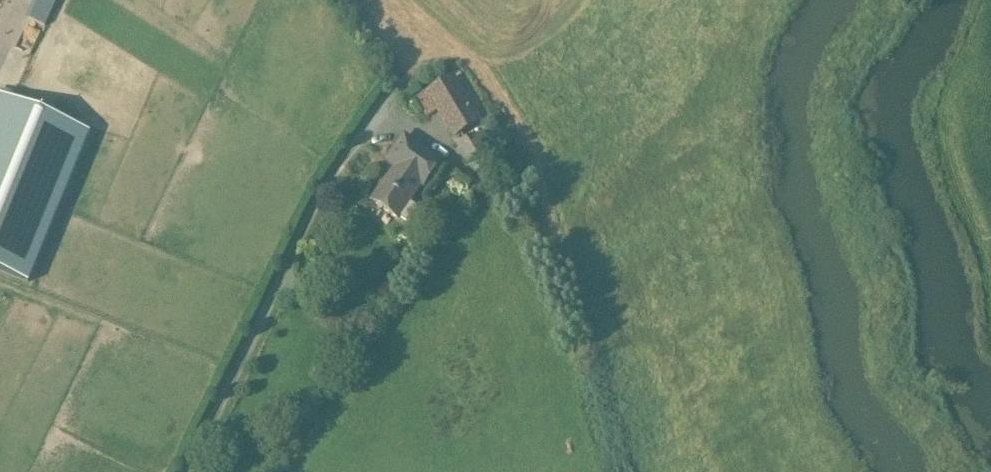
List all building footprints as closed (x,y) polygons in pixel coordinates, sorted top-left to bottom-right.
[(61,0),(42,0),(34,17),(49,25),(61,0)] [(455,76),(415,99),(427,118),(438,113),(453,140),(483,123),(455,76)] [(0,97),(0,271),(28,283),(89,134),(0,97)] [(476,134),(455,146),(460,155),(467,164),(487,152),(476,134)] [(376,204),(375,205),(398,221),(400,218),(409,225),(420,209),(411,203),(422,188),(424,189),(442,162),(435,157),(415,144),(402,135),(384,162),(392,168),(398,172),(378,202),(376,204)] [(334,349),(347,357),(352,348),(340,340),(334,349)]
